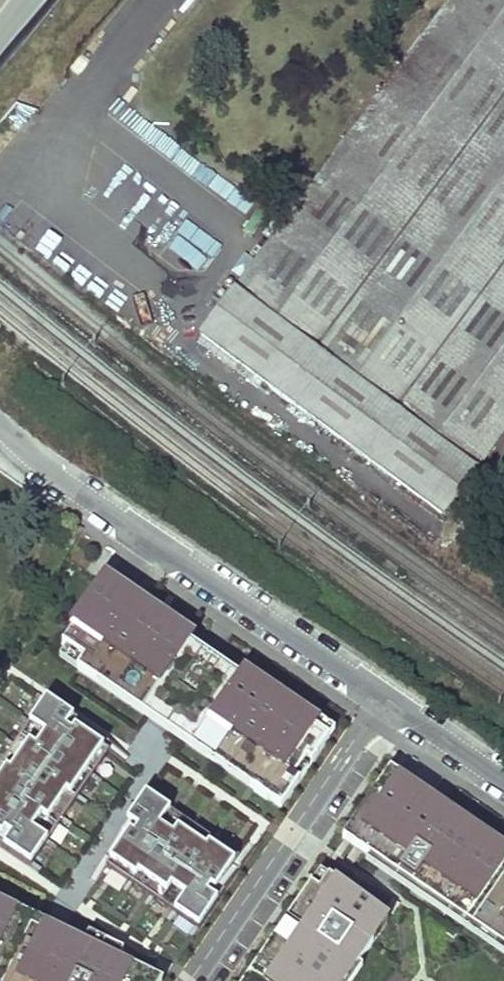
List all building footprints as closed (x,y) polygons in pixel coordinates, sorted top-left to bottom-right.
[(199,334),(440,514),(503,428),(503,0),(448,0),(199,334)] [(196,636),(105,573),(68,627),(72,629),(61,645),(66,648),(59,658),(281,809),(335,730),(244,668),(239,676),(191,644),(196,636)] [(46,699),(0,767),(0,845),(31,866),(108,753),(124,764),(130,756),(46,699)] [(340,838),(407,885),(503,951),(503,849),(387,769),(340,838)] [(198,929),(245,862),(146,794),(89,878),(97,883),(108,867),(198,929)] [(325,860),(243,980),(344,980),(394,907),(325,860)] [(0,902),(0,980),(162,980),(0,902)]
